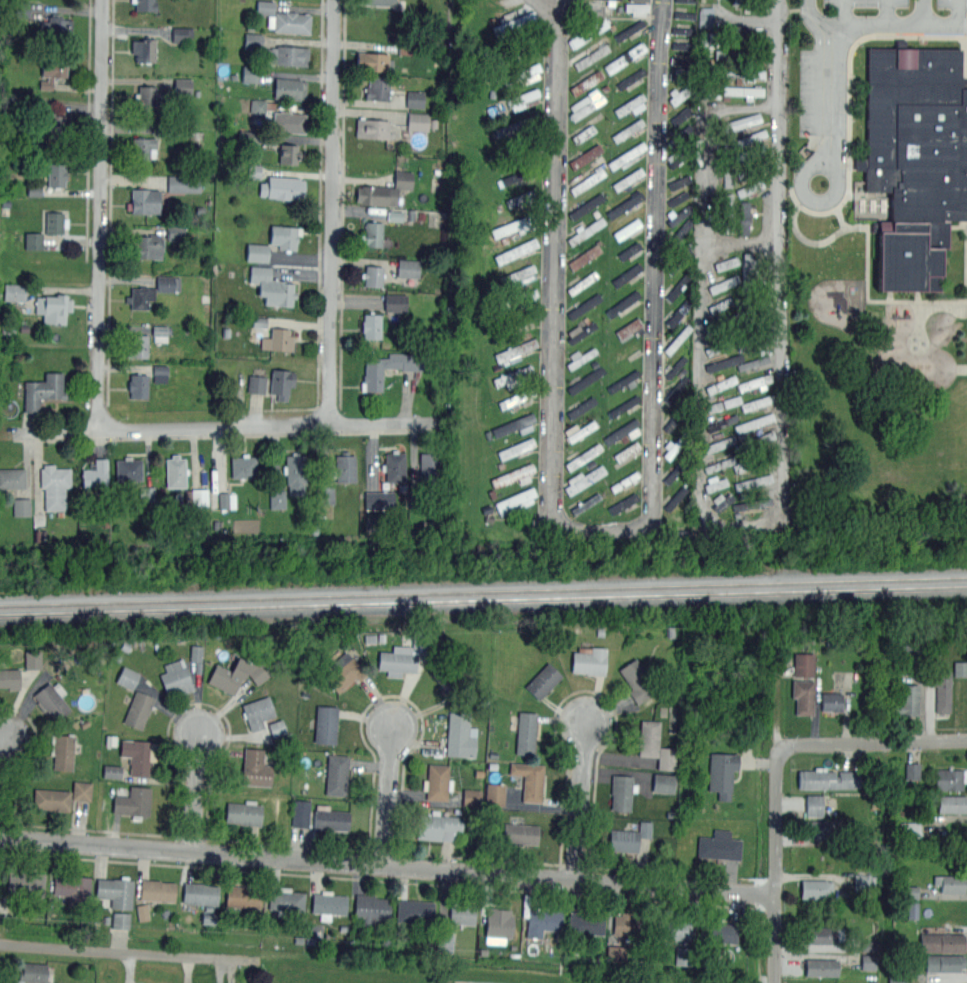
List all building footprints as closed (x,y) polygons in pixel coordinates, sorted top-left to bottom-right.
[(130,2),(130,0),(153,0),(156,0),(156,11),(135,10),(135,2),(130,2)] [(255,14),(257,0),(275,0),(274,11),(311,14),(309,33),(273,30),(273,27),(267,27),(268,15),(255,14)] [(625,0),(630,0),(646,0),(646,13),(625,13),(625,0)] [(29,18),(30,2),(17,1),(16,17),(29,18)] [(713,13),(712,26),(698,26),(699,6),(713,7),(713,13)] [(495,34),(491,25),(533,9),(537,18),(495,34)] [(694,18),(674,16),(674,10),(695,12),(694,18)] [(67,40),(47,38),(47,33),(40,33),(40,20),(47,20),(48,15),(64,16),(64,18),(73,19),(72,31),(68,31),(67,40)] [(586,28),(583,24),(591,18),(594,23),(603,17),(608,24),(573,46),(569,39),(586,28)] [(618,41),(614,35),(641,18),(645,24),(618,41)] [(752,44),(720,43),(721,25),(753,26),(752,44)] [(691,34),(672,33),(672,26),(692,27),(691,34)] [(172,41),(192,41),(192,28),(172,27),(172,41)] [(244,48),(262,48),(262,34),(245,33),(244,48)] [(155,62),(135,62),(135,54),(131,54),(131,40),(140,40),(141,39),(144,39),(144,36),(149,37),(149,38),(156,38),(155,62)] [(502,59),(500,53),(538,37),(541,43),(502,59)] [(616,66),(613,61),(643,42),(646,47),(616,66)] [(307,66),(275,63),(275,61),(269,61),(270,46),(276,47),(276,44),(308,47),(307,66)] [(960,80),(966,80),(966,222),(948,222),(948,247),(941,247),(941,289),(877,289),(878,232),(873,232),(873,221),(889,221),(889,191),(864,191),(864,170),(854,169),(854,157),(866,157),(867,48),(961,49),(960,80)] [(387,72),(355,69),(356,50),(388,53),(388,58),(393,58),(392,71),(387,70),(387,72)] [(752,59),(713,58),(713,50),(753,51),(752,59)] [(691,66),(670,63),(671,56),(692,59),(691,66)] [(52,90),(38,89),(39,79),(46,80),(47,76),(41,75),(42,60),(50,60),(51,59),(66,60),(65,64),(67,64),(66,77),(53,76),(52,90)] [(504,83),(501,76),(537,63),(540,69),(504,83)] [(720,97),(706,97),(706,65),(720,65),(720,97)] [(573,95),(569,88),(603,66),(608,72),(573,95)] [(620,88),(617,83),(643,66),(647,71),(620,88)] [(691,73),(690,80),(669,79),(670,72),(673,72),(674,66),(687,67),(686,73),(691,73)] [(759,78),(722,76),(723,67),(760,68),(759,78)] [(258,82),(258,70),(242,69),(241,82),(258,82)] [(299,99),(273,98),(274,76),(301,78),(301,80),(306,81),(305,98),(299,97),(299,99)] [(387,99),(364,98),(365,84),(368,84),(368,76),(388,77),(387,99)] [(192,79),(174,79),(174,95),(192,95),(192,79)] [(687,84),(690,88),(675,101),(672,96),(674,94),(671,91),(682,82),(685,85),(687,84)] [(155,111),(138,111),(138,107),(133,107),(134,97),(135,97),(135,93),(138,93),(138,85),(156,86),(156,95),(165,96),(165,105),(155,105),(155,111)] [(509,107),(506,100),(536,87),(539,93),(509,107)] [(761,96),(722,97),(722,88),(761,87),(761,96)] [(424,91),(406,91),(406,108),(424,108),(424,91)] [(618,116),(613,109),(641,92),(645,99),(618,116)] [(572,120),(568,113),(601,93),(605,100),(572,120)] [(266,100),(251,99),(250,115),(265,116),(266,100)] [(675,125),(670,119),(687,106),(692,112),(675,125)] [(304,132),(272,130),(274,111),(306,114),(304,132)] [(63,139),(43,137),(44,128),(47,128),(48,112),(56,113),(56,115),(65,116),(64,124),(66,124),(65,131),(64,131),(63,139)] [(407,130),(428,131),(429,114),(408,113),(407,130)] [(498,136),(496,129),(537,113),(540,120),(498,136)] [(721,132),(719,124),(756,114),(758,121),(721,132)] [(613,143),(609,136),(642,116),(646,122),(613,143)] [(388,138),(355,136),(357,118),(389,120),(388,138)] [(671,147),(667,142),(689,123),(692,128),(671,147)] [(572,147),(567,139),(591,124),(596,131),(572,147)] [(733,147),(731,141),(765,128),(767,134),(733,147)] [(726,152),(714,152),(715,135),(727,135),(726,152)] [(727,144),(731,154),(750,146),(746,136),(727,144)] [(498,160),(495,153),(536,137),(540,145),(498,161),(498,160)] [(149,160),(132,159),(132,152),(129,152),(129,145),(132,145),(132,138),(156,138),(156,149),(155,148),(154,160),(149,160)] [(611,168),(607,161),(643,140),(647,146),(611,168)] [(573,169),(568,161),(597,142),(602,150),(573,169)] [(295,164),(278,162),(280,143),(297,145),(296,149),(299,150),(298,158),(296,158),(295,164)] [(736,162),(733,155),(762,144),(764,151),(736,162)] [(671,168),(667,163),(689,146),(693,151),(671,168)] [(723,186),(723,160),(730,159),(731,186),(723,186)] [(739,178),(737,171),(763,159),(766,166),(739,178)] [(500,185),(497,178),(538,161),(541,168),(500,185)] [(65,163),(65,170),(66,170),(66,180),(65,180),(64,187),(47,186),(47,163),(65,163)] [(601,167),(604,165),(608,172),(573,195),(568,188),(601,167)] [(615,190),(612,186),(641,166),(645,171),(615,190)] [(396,206),(359,203),(359,201),(355,200),(356,186),(361,186),(361,184),(394,186),(395,170),(412,171),(411,188),(398,187),(396,206)] [(670,189),(668,183),(687,174),(690,180),(670,189)] [(201,176),(168,175),(167,192),(200,193),(201,176)] [(300,177),(300,178),(305,179),(303,197),(289,196),(289,198),(267,196),(267,195),(259,194),(260,181),(267,182),(267,175),(300,177)] [(737,198),(735,191),(760,180),(763,187),(737,198)] [(41,196),(41,183),(28,183),(28,196),(41,196)] [(159,189),(159,214),(132,213),(131,210),(126,210),(126,202),(130,202),(131,189),(137,189),(137,186),(140,186),(140,188),(159,189)] [(508,207),(505,200),(535,187),(538,195),(508,207)] [(610,219),(605,213),(639,190),(643,197),(610,219)] [(670,207),(667,200),(685,190),(688,196),(670,207)] [(572,220),(569,214),(601,193),(604,198),(572,220)] [(732,232),(724,232),(725,194),(733,194),(732,232)] [(738,237),(739,200),(753,201),(753,204),(755,204),(755,211),(752,211),(751,237),(738,237)] [(671,223),(668,220),(682,209),(685,212),(671,223)] [(402,212),(389,211),(389,221),(401,221),(402,212)] [(45,233),(45,212),(63,212),(63,217),(67,217),(67,228),(63,228),(63,233),(45,233)] [(493,237),(490,229),(532,212),(536,221),(493,237)] [(570,246),(566,240),(602,216),(606,222),(570,246)] [(617,240),(613,233),(637,218),(641,225),(617,240)] [(669,249),(664,245),(688,218),(693,222),(669,249)] [(364,241),(360,241),(360,233),(364,233),(364,221),(382,221),(381,246),(364,245),(364,241)] [(300,227),(300,236),(296,235),(294,249),(277,248),(278,243),(269,242),(271,225),(300,227)] [(168,240),(184,241),(184,226),(168,226),(168,240)] [(42,232),(24,233),(25,250),(43,250),(42,232)] [(161,259),(130,257),(131,242),(135,242),(136,235),(149,236),(149,234),(160,235),(159,239),(163,239),(161,259)] [(516,255),(513,248),(533,240),(536,247),(516,255)] [(616,263),(613,258),(639,241),(642,245),(616,263)] [(572,269),(568,262),(599,242),(604,249),(572,269)] [(268,262),(269,245),(247,244),(246,261),(268,262)] [(669,274),(665,270),(687,246),(691,250),(669,274)] [(750,293),(740,293),(741,249),(751,249),(750,293)] [(718,271),(715,263),(736,255),(739,263),(718,271)] [(419,278),(420,261),(398,260),(397,277),(419,278)] [(616,286),(611,279),(638,262),(643,269),(616,286)] [(495,288),(491,280),(534,263),(537,271),(495,288)] [(291,306),(263,304),(264,296),(257,295),(258,283),(248,282),(249,264),(271,266),(269,279),(284,280),(284,283),(292,283),(292,292),(296,292),(295,298),(292,297),(291,306)] [(381,287),(363,285),(365,265),(382,266),(381,287)] [(597,275),(571,295),(567,290),(593,270),(597,275)] [(522,284),(536,279),(533,272),(519,277),(522,284)] [(711,293),(707,286),(736,273),(739,280),(711,293)] [(669,301),(665,297),(685,274),(690,278),(669,301)] [(147,309),(130,308),(131,303),(125,303),(126,296),(130,296),(131,288),(139,288),(139,286),(156,288),(157,275),(179,277),(178,290),(174,290),(174,292),(155,290),(155,301),(148,300),(147,309)] [(24,302),(25,284),(4,283),(3,301),(24,302)] [(606,320),(601,312),(637,286),(643,293),(606,320)] [(501,309),(498,302),(535,288),(537,295),(501,309)] [(569,320),(565,313),(598,292),(602,298),(569,320)] [(65,324),(42,322),(43,313),(35,313),(36,296),(43,297),(43,295),(55,296),(55,293),(67,294),(67,300),(72,300),(71,311),(66,311),(65,324)] [(714,311),(710,303),(730,293),(734,300),(714,311)] [(743,310),(740,303),(769,293),(772,300),(743,310)] [(406,311),(407,294),(385,294),(384,311),(406,311)] [(671,327),(665,322),(685,299),(691,304),(671,327)] [(708,333),(706,327),(738,312),(741,317),(708,333)] [(380,338),(363,338),(363,314),(380,314),(380,338)] [(737,330),(736,324),(770,314),(772,319),(737,330)] [(620,338),(616,331),(638,317),(642,324),(620,338)] [(571,344),(567,339),(593,321),(596,326),(571,344)] [(670,353),(664,347),(683,326),(689,332),(670,353)] [(268,346),(259,346),(260,334),(269,335),(269,328),(289,329),(289,335),(292,335),(291,350),(268,349),(268,346)] [(147,357),(126,357),(126,348),(129,348),(129,342),(130,342),(130,334),(147,335),(147,357)] [(708,356),(705,349),(734,335),(737,342),(708,356)] [(744,350),(742,342),(769,335),(771,343),(744,350)] [(502,361),(498,353),(533,337),(537,346),(502,361)] [(569,369),(566,364),(593,346),(597,352),(569,369)] [(669,379),(664,375),(686,350),(691,354),(669,379)] [(421,352),(421,369),(403,369),(403,367),(381,367),(381,390),(365,390),(365,389),(362,389),(362,374),(365,374),(365,360),(376,360),(376,356),(388,356),(388,352),(421,352)] [(739,370),(737,364),(767,354),(769,360),(739,370)] [(711,371),(709,366),(736,355),(738,361),(711,371)] [(495,385),(492,378),(531,364),(534,371),(495,385)] [(168,365),(153,365),(152,377),(167,377),(168,365)] [(287,401),(276,400),(277,393),(270,393),(272,368),(295,370),(294,386),(289,385),(287,401)] [(570,395),(565,388),(595,368),(600,375),(570,395)] [(609,394),(605,388),(636,368),(640,373),(609,394)] [(39,412),(23,412),(24,381),(44,381),(44,372),(62,372),(61,391),(66,391),(66,399),(40,398),(39,412)] [(740,392),(737,383),(769,373),(772,381),(740,392)] [(147,398),(129,397),(129,391),(127,391),(128,380),(130,380),(130,374),(148,374),(147,398)] [(670,405),(663,400),(684,374),(690,379),(670,405)] [(709,394),(706,387),(734,374),(737,381),(709,394)] [(266,376),(249,375),(248,393),(265,394),(266,376)] [(501,409),(498,402),(533,387),(536,394),(501,409)] [(609,419),(606,413),(637,393),(641,399),(609,419)] [(740,411),(738,404),(771,393),(773,400),(740,411)] [(570,418),(566,412),(593,396),(596,402),(570,418)] [(707,413),(705,406),(731,398),(733,405),(707,413)] [(668,432),(663,428),(685,401),(690,406),(668,432)] [(495,438),(491,429),(532,411),(536,421),(495,438)] [(742,430),(739,423),(771,411),(774,419),(742,430)] [(708,433),(705,427),(735,414),(738,419),(708,433)] [(569,444),(565,438),(597,417),(601,423),(569,444)] [(625,433),(629,438),(623,443),(619,437),(607,444),(603,437),(635,417),(639,424),(625,433)] [(738,450),(735,443),(771,429),(773,436),(738,450)] [(668,459),(663,455),(684,432),(688,436),(668,459)] [(705,453),(703,445),(733,434),(736,442),(705,453)] [(500,459),(497,452),(532,437),(535,444),(500,459)] [(608,468),(604,461),(636,441),(640,447),(608,468)] [(568,470),(564,464),(598,442),(602,448),(568,470)] [(772,458),(737,470),(735,464),(770,451),(772,458)] [(385,481),(385,469),(381,469),(381,462),(385,462),(385,452),(404,452),(404,480),(385,481)] [(420,481),(420,470),(416,470),(416,462),(419,462),(419,452),(439,452),(439,481),(420,481)] [(179,458),(184,458),(185,468),(187,468),(188,474),(185,474),(186,486),(166,487),(165,459),(170,458),(170,454),(179,453),(179,458)] [(356,480),(336,481),(335,455),(355,454),(356,480)] [(231,477),(230,456),(255,455),(256,477),(231,477)] [(288,495),(288,484),(286,484),(285,455),(304,455),(305,484),(303,484),(303,494),(288,495)] [(116,480),(116,460),(124,460),(124,456),(131,456),(131,459),(141,459),(141,480),(116,480)] [(667,484),(662,480),(684,456),(689,461),(667,484)] [(705,472),(703,467),(733,456),(735,462),(705,472)] [(107,487),(81,487),(81,469),(89,469),(89,464),(94,464),(94,458),(107,458),(107,487)] [(497,486),(494,478),(532,462),(535,470),(497,486)] [(44,510),(43,487),(40,488),(40,468),(42,468),(42,464),(54,464),(54,468),(70,467),(70,487),(65,488),(65,510),(44,510)] [(568,494),(563,486),(599,464),(603,472),(568,494)] [(615,489),(611,483),(635,467),(639,474),(615,489)] [(25,488),(0,488),(0,469),(25,469),(25,488)] [(740,488),(739,481),(771,474),(773,481),(740,488)] [(727,484),(706,491),(704,485),(725,477),(727,484)] [(668,512),(663,508),(682,485),(687,489),(668,512)] [(500,517),(494,505),(533,487),(539,500),(500,517)] [(208,506),(208,489),(192,489),(193,506),(208,506)] [(270,509),(286,508),(286,490),(270,491),(270,509)] [(717,511),(713,506),(730,491),(735,496),(717,511)] [(394,492),(364,492),(364,509),(394,510),(394,492)] [(576,516),(572,509),(599,492),(603,498),(576,516)] [(236,493),(220,493),(219,508),(236,508),(236,493)] [(613,515),(609,508),(635,493),(639,499),(613,515)] [(734,510),(733,504),(771,496),(772,503),(734,510)] [(30,498),(13,498),(13,517),(31,517),(30,498)] [(190,661),(202,662),(203,645),(191,644),(190,661)] [(412,645),(411,652),(416,652),(415,671),(400,670),(400,676),(386,676),(386,669),(378,669),(379,650),(394,651),(394,644),(412,645)] [(25,669),(41,669),(42,648),(26,647),(25,669)] [(585,674),(585,672),(571,672),(571,651),(578,651),(578,647),(604,647),(604,674),(585,674)] [(337,692),(325,677),(333,670),(329,665),(346,651),(365,674),(357,680),(355,677),(337,692)] [(814,677),(815,654),(794,653),(793,676),(814,677)] [(238,656),(255,664),(261,660),(271,673),(257,684),(248,672),(244,680),(241,678),(233,695),(207,682),(216,663),(231,670),(238,656)] [(636,704),(627,690),(631,687),(618,668),(635,657),(657,690),(636,704)] [(179,659),(181,666),(184,665),(193,688),(182,692),(180,687),(166,693),(159,675),(165,672),(163,665),(179,659)] [(452,700),(429,671),(443,659),(466,688),(452,700)] [(561,674),(538,699),(524,686),(548,661),(561,674)] [(966,677),(966,662),(955,662),(954,677),(966,677)] [(116,682),(132,690),(140,674),(124,666),(116,682)] [(10,686),(0,686),(0,667),(21,667),(21,688),(10,688),(10,686)] [(949,712),(936,711),(937,685),(927,685),(928,670),(951,671),(949,712)] [(795,714),(795,697),(792,697),(792,680),(812,680),(813,714),(795,714)] [(55,722),(45,709),(43,711),(36,702),(37,701),(32,695),(49,681),(52,685),(57,681),(66,692),(60,697),(71,709),(55,722)] [(918,684),(918,714),(893,714),(893,702),(899,702),(899,684),(918,684)] [(140,729),(123,723),(136,690),(154,697),(147,716),(146,715),(140,729)] [(841,711),(821,710),(822,692),(841,692),(841,711)] [(250,731),(241,704),(268,695),(275,714),(261,719),(264,727),(250,731)] [(334,743),(314,742),(317,705),(337,707),(334,743)] [(468,726),(476,726),(474,756),(446,754),(448,711),(469,713),(468,726)] [(533,754),(515,753),(518,711),(537,712),(533,754)] [(272,737),(286,732),(281,718),(267,723),(272,737)] [(673,770),(657,768),(658,756),(638,755),(639,746),(635,746),(636,736),(639,736),(641,719),(660,721),(658,746),(675,748),(673,770)] [(72,771),(52,770),(53,755),(49,755),(51,734),(54,734),(75,735),(72,771)] [(148,776),(129,775),(130,757),(119,756),(121,739),(151,741),(151,742),(156,743),(155,761),(149,761),(148,776)] [(270,786),(241,784),(244,747),(263,749),(262,764),(272,765),(270,786)] [(345,796),(324,794),(328,753),(348,755),(345,796)] [(730,790),(730,800),(717,800),(717,790),(708,790),(709,754),(737,754),(737,770),(732,770),(732,790),(730,790)] [(921,763),(906,762),(906,779),(920,780),(921,763)] [(425,788),(422,788),(423,778),(426,779),(428,763),(449,765),(446,799),(425,798),(425,788)] [(542,765),(540,801),(522,801),(523,774),(509,774),(509,763),(542,765)] [(121,778),(121,766),(103,765),(103,778),(121,778)] [(859,769),(859,788),(803,788),(803,770),(814,770),(814,766),(826,766),(826,770),(833,770),(833,775),(837,775),(837,769),(859,769)] [(966,770),(966,781),(963,780),(962,789),(935,789),(936,769),(966,770)] [(675,793),(676,774),(653,774),(653,792),(675,793)] [(632,782),(636,783),(636,790),(631,789),(629,811),(611,809),(612,794),(610,794),(611,775),(632,776),(632,782)] [(91,801),(92,781),(73,781),(72,800),(91,801)] [(504,806),(505,784),(486,784),(485,805),(504,806)] [(140,819),(131,819),(131,815),(127,814),(112,813),(113,795),(128,796),(128,785),(150,786),(149,816),(140,816),(140,819)] [(69,811),(48,810),(48,808),(32,807),(34,788),(70,791),(69,811)] [(463,806),(480,807),(481,789),(463,789),(463,806)] [(821,815),(805,815),(805,795),(821,795),(821,815)] [(966,813),(937,812),(937,795),(966,795),(966,813)] [(255,803),(261,804),(260,825),(239,823),(239,822),(225,821),(226,801),(244,802),(245,799),(255,800),(255,803)] [(309,800),(292,800),(292,827),(309,828),(309,800)] [(348,831),(313,828),(314,808),(316,808),(316,803),(329,804),(329,810),(349,811),(348,831)] [(439,811),(438,815),(462,816),(461,831),(456,831),(455,840),(415,837),(417,813),(431,814),(431,810),(439,811)] [(537,844),(502,842),(503,822),(538,824),(537,844)] [(832,837),(803,837),(803,822),(833,822),(832,837)] [(920,823),(903,822),(902,837),(920,837),(920,823)] [(639,831),(637,852),(608,849),(610,829),(639,831)] [(741,839),(740,859),(696,856),(698,835),(712,836),(713,829),(730,830),(729,838),(741,839)] [(42,902),(22,900),(23,891),(7,890),(8,871),(44,873),(42,902)] [(854,872),(854,888),(871,888),(871,873),(854,872)] [(87,905),(68,904),(69,895),(53,893),(54,874),(89,877),(87,905)] [(128,879),(133,880),(132,908),(111,908),(111,899),(96,898),(97,879),(112,880),(112,879),(120,879),(120,875),(128,875),(128,879)] [(964,892),(941,892),(941,884),(933,884),(934,875),(964,875),(964,892)] [(174,901),(139,899),(141,878),(159,879),(159,881),(175,882),(174,901)] [(832,897),(801,898),(801,878),(832,878),(832,897)] [(216,904),(182,901),(184,881),(203,883),(203,885),(218,886),(216,904)] [(260,908),(225,905),(227,885),(246,886),(246,887),(262,889),(260,908)] [(305,892),(303,911),(287,910),(287,916),(277,915),(277,909),(268,908),(269,889),(278,890),(278,886),(290,887),(289,891),(305,892)] [(330,912),(330,920),(320,919),(320,912),(311,911),(312,892),(321,893),(321,889),(331,890),(331,895),(346,896),(345,913),(330,912)] [(372,925),(359,924),(359,918),(353,917),(355,893),(375,895),(375,897),(389,898),(388,920),(372,918),(372,925)] [(432,923),(396,920),(398,899),(434,901),(432,923)] [(474,924),(449,922),(450,901),(461,902),(461,903),(476,905),(474,924)] [(138,921),(149,920),(147,904),(136,905),(138,921)] [(500,906),(500,908),(510,908),(510,913),(513,913),(511,936),(484,935),(486,905),(500,906)] [(548,906),(548,910),(561,910),(560,930),(541,929),(540,937),(527,937),(528,908),(536,909),(536,905),(548,906)] [(634,916),(648,917),(647,937),(613,934),(614,914),(620,915),(620,911),(635,913),(634,916)] [(113,928),(130,929),(130,913),(113,912),(113,928)] [(602,935),(568,931),(570,912),(604,915),(602,935)] [(201,923),(216,924),(217,913),(201,913),(201,923)] [(736,943),(700,940),(702,921),(716,922),(716,917),(722,917),(722,922),(738,923),(736,943)] [(689,939),(655,936),(656,918),(690,920),(689,939)] [(830,943),(805,943),(805,940),(800,940),(800,929),(804,929),(804,926),(844,926),(844,942),(830,942),(830,943)] [(964,934),(964,952),(920,951),(920,926),(947,926),(947,934),(964,934)] [(453,951),(454,934),(439,934),(438,951),(453,951)] [(626,960),(626,946),(607,946),(607,960),(626,960)] [(675,965),(690,965),(691,947),(676,947),(675,965)] [(861,969),(875,969),(875,955),(862,954),(861,969)] [(959,971),(925,971),(926,955),(964,955),(964,967),(959,967),(959,971)] [(837,976),(805,976),(805,958),(837,959),(837,976)] [(45,982),(18,980),(19,969),(22,969),(23,962),(46,964),(45,982)]
